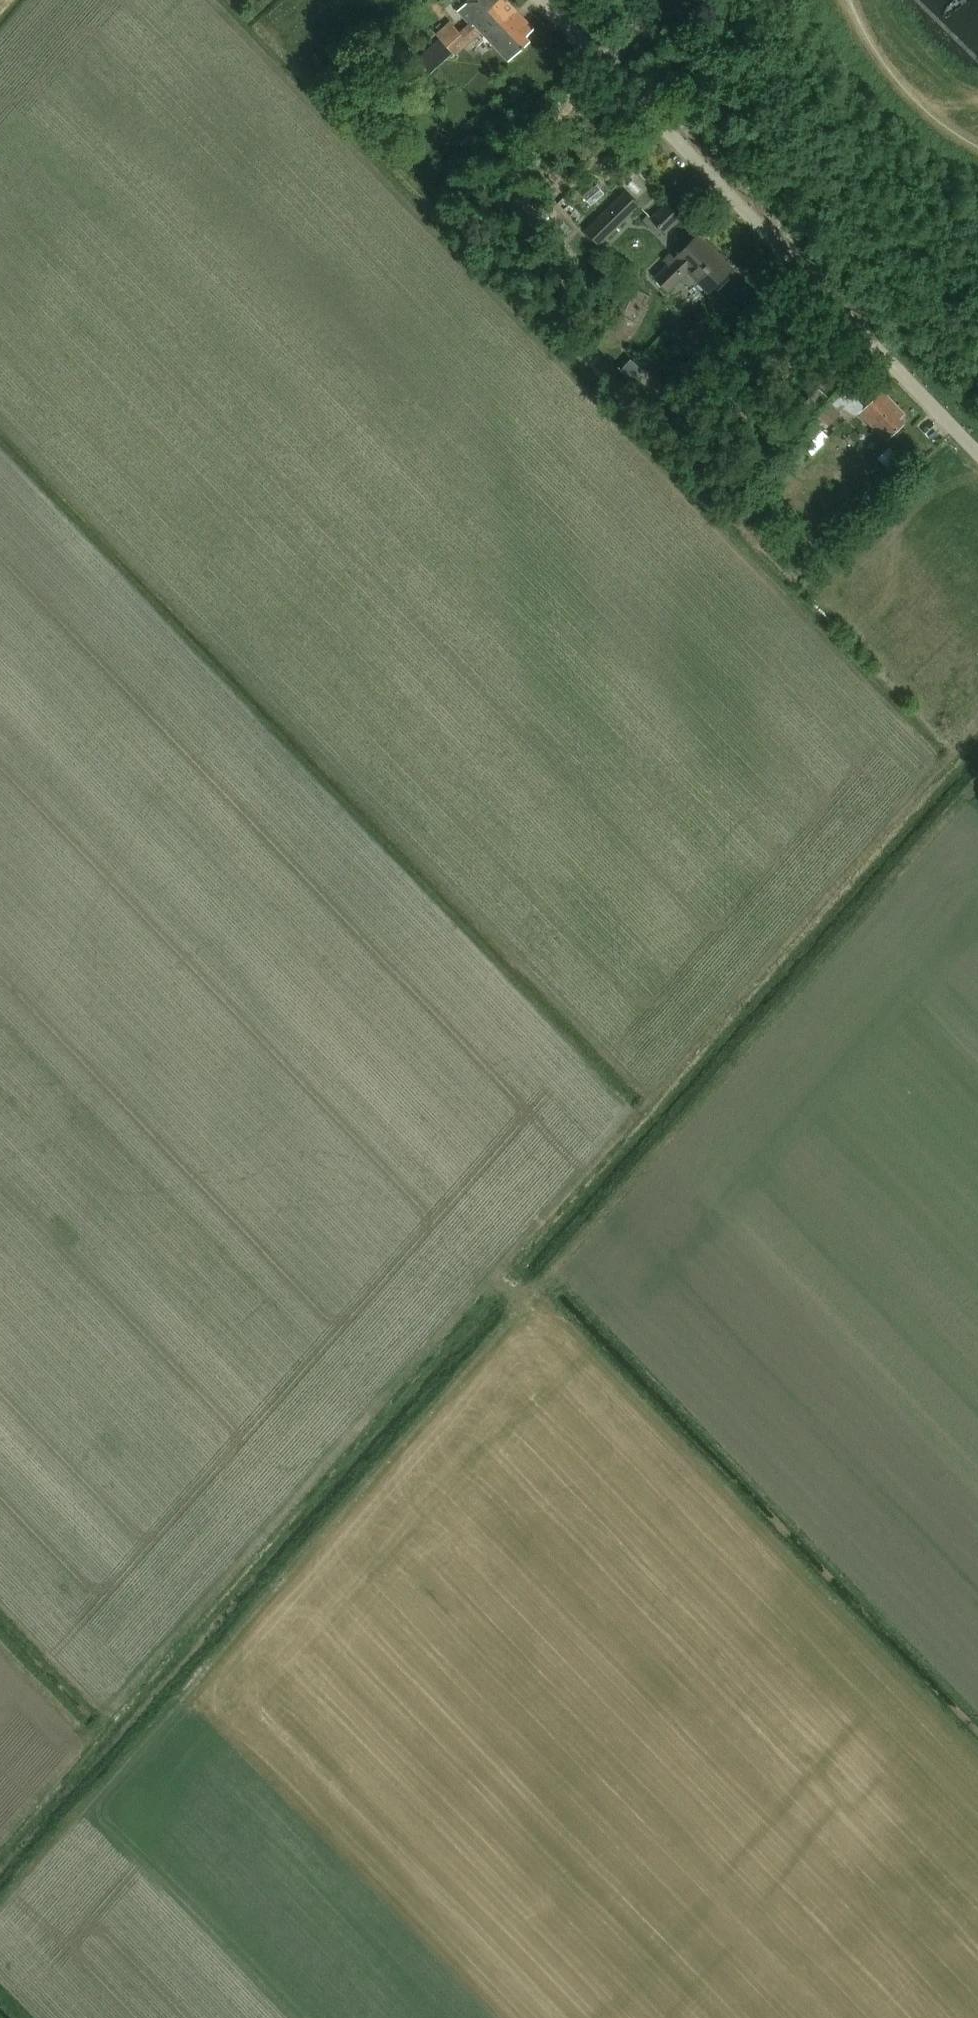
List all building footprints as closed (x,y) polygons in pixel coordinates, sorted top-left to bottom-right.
[(534,29),(506,0),(468,0),(458,10),(472,25),(473,25),(474,24),(509,61),(530,40),(526,36),(534,29)] [(467,23),(458,30),(451,22),(436,35),(441,40),(419,60),(431,72),(476,33),(467,23)] [(600,244),(640,205),(626,190),(586,230),(600,244)] [(665,232),(682,216),(668,202),(651,218),(665,232)] [(723,270),(729,264),(699,233),(655,276),(669,290),(688,272),(708,292),(727,274),(723,270)] [(768,432),(779,443),(826,395),(816,384),(768,432)] [(899,419),(904,414),(882,390),(859,412),(886,440),(903,424),(899,419)] [(817,454),(837,435),(824,422),(805,440),(817,454)] [(966,666),(977,680),(977,654),(966,666)]
